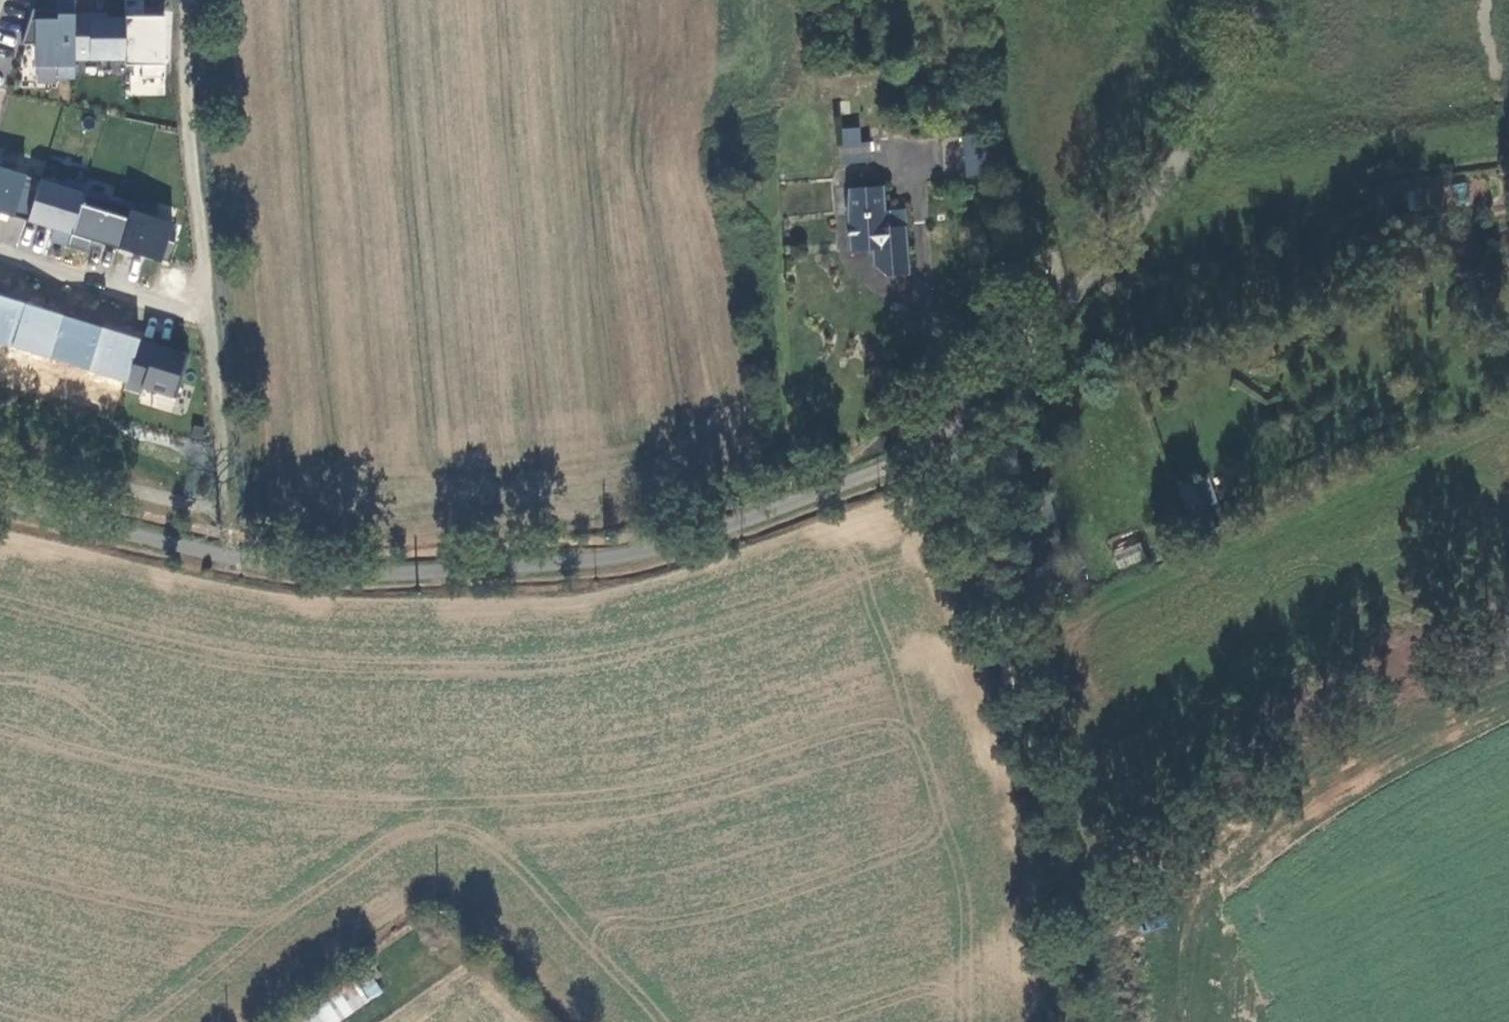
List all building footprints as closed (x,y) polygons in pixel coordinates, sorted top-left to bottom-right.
[(128,94),(167,96),(170,17),(35,12),(32,81),(75,82),(76,60),(129,62),(128,94)] [(960,135),(965,177),(985,175),(980,133),(960,135)] [(840,144),(842,165),(871,162),(869,143),(840,144)] [(165,261),(174,219),(128,209),(127,214),(83,205),(86,188),(0,170),(0,213),(53,225),(50,236),(165,261)] [(882,186),(847,189),(847,215),(850,251),(872,250),(873,265),(886,276),(909,274),(904,227),(903,209),(884,211),(882,186)] [(188,350),(0,296),(0,346),(175,396),(188,350)] [(1192,524),(1220,513),(1209,484),(1181,495),(1192,524)] [(1113,551),(1119,568),(1145,560),(1140,543),(1113,551)] [(384,993),(366,967),(297,1015),(302,1021),(342,1021),(384,993)]
